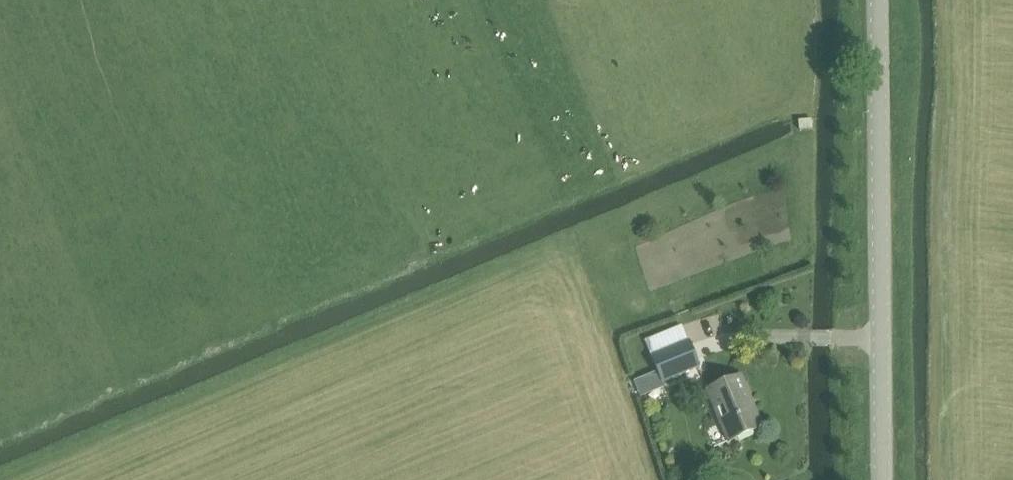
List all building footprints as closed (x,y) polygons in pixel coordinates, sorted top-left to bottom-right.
[(651,356),(662,382),(699,367),(688,341),(651,356)] [(707,390),(729,442),(758,429),(747,402),(751,400),(740,376),(707,390)]
